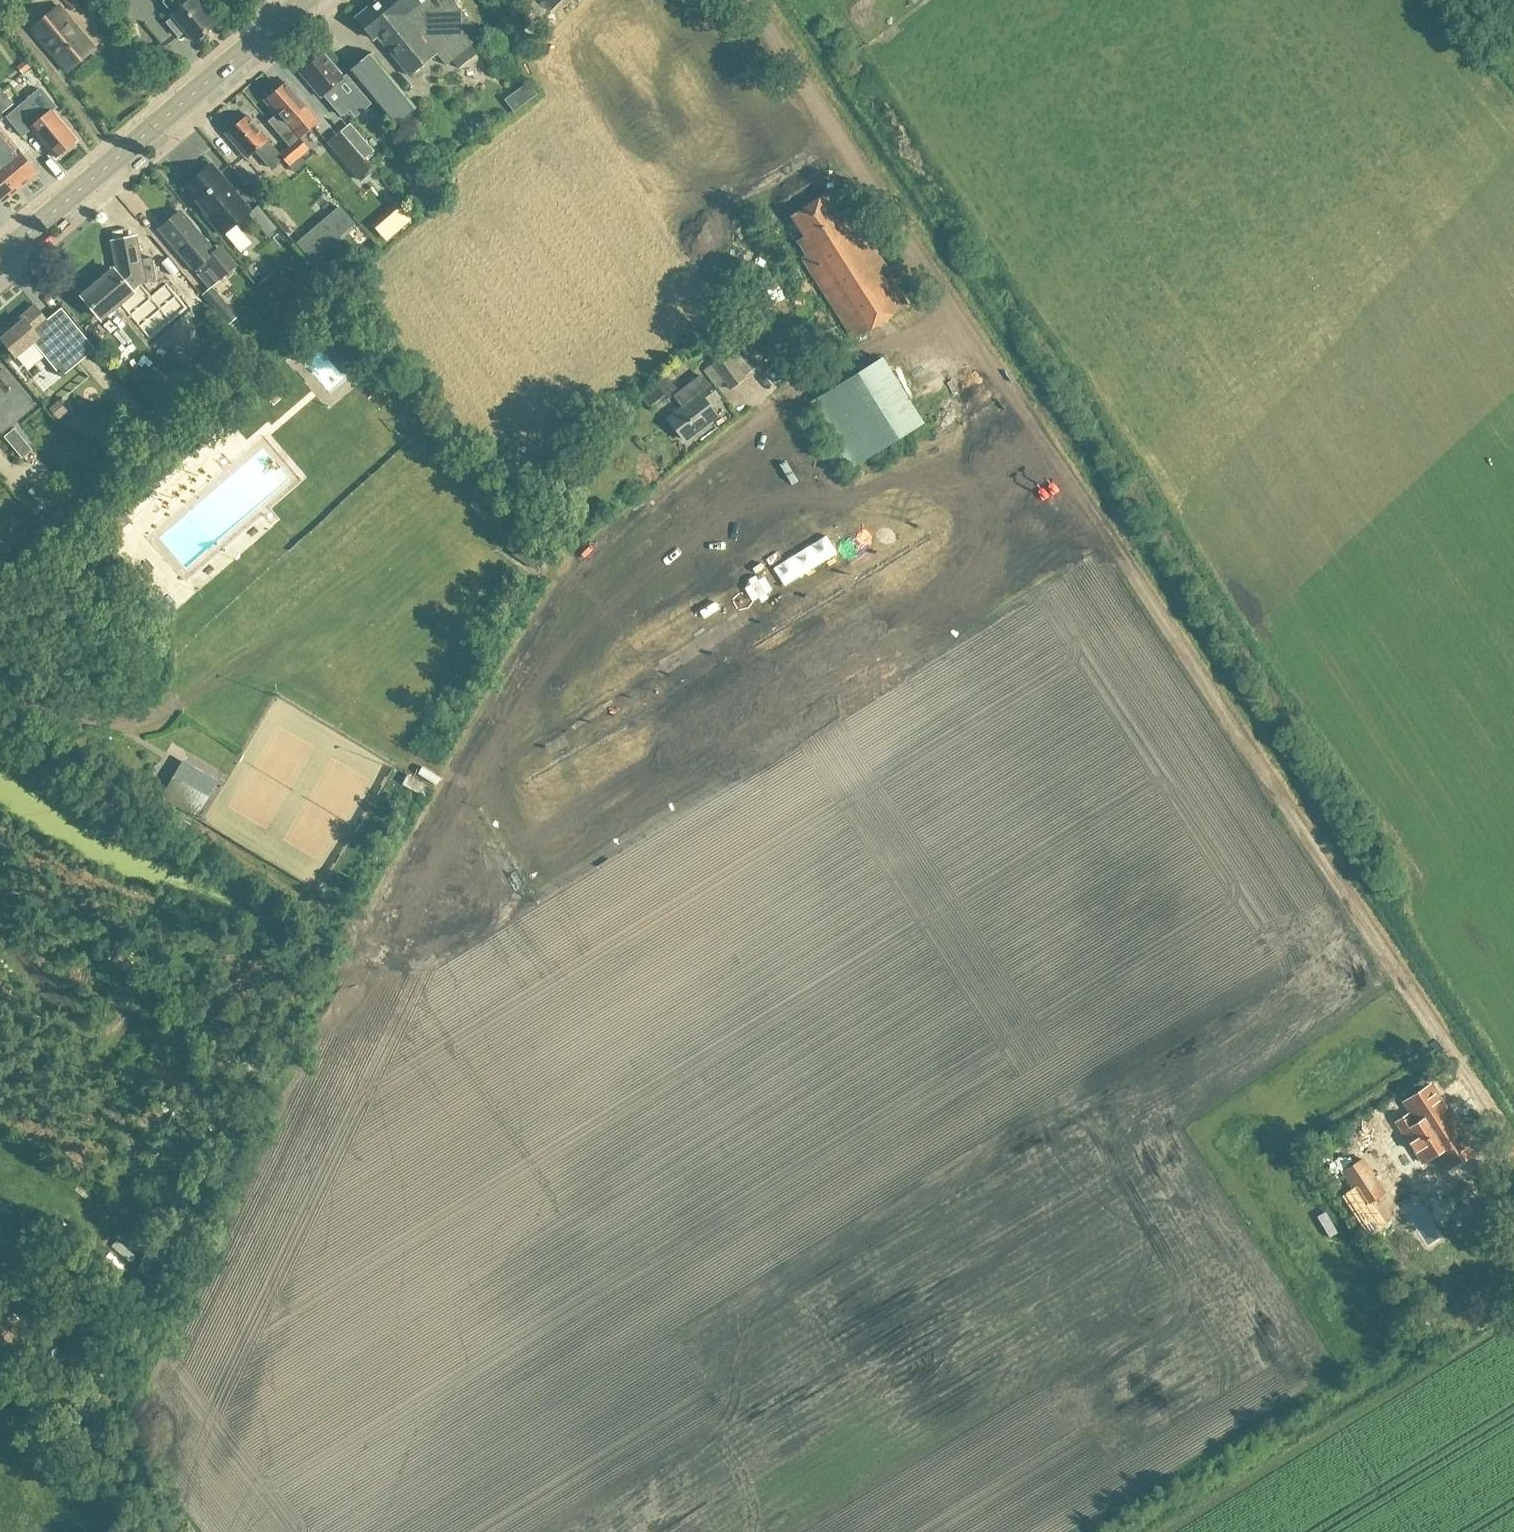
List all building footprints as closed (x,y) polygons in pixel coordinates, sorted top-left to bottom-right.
[(73,8),(83,1),(82,0),(67,0),(73,8)] [(201,0),(187,0),(189,3),(175,15),(197,42),(218,24),(199,2),(201,0)] [(452,59),(459,67),(478,52),(472,44),(483,35),(454,0),(375,0),(355,16),(373,38),(377,35),(409,75),(436,53),(446,64),(452,59)] [(68,69),(95,47),(60,5),(33,27),(68,69)] [(321,52),(312,60),(309,59),(303,64),(304,67),(300,70),(323,97),(325,96),(335,108),(340,114),(348,107),(354,114),(370,101),(345,73),(341,76),(321,52)] [(418,107),(371,52),(349,71),(396,126),(418,107)] [(285,82),(276,90),(273,89),(268,94),(268,97),(266,99),(279,114),(270,122),(286,140),(298,129),(291,121),(295,117),(303,125),(314,115),(310,110),(312,108),(309,105),(300,95),(298,96),(285,82)] [(1,87),(0,87),(0,106),(3,110),(13,103),(1,87)] [(16,109),(56,156),(78,138),(52,108),(44,115),(30,98),(16,109)] [(289,165),(299,158),(288,145),(279,153),(269,140),(270,139),(262,128),(260,130),(247,115),(238,123),(235,123),(229,127),(229,130),(227,132),(240,147),(238,148),(243,154),(245,153),(249,157),(256,151),(271,168),(283,158),(289,165)] [(407,131),(421,127),(419,119),(405,123),(407,131)] [(21,186),(39,171),(9,135),(0,142),(0,161),(21,186)] [(299,136),(288,145),(299,158),(309,149),(299,136)] [(363,137),(352,146),(364,160),(374,151),(363,137)] [(354,148),(341,158),(361,181),(372,171),(364,160),(354,148)] [(3,200),(21,186),(0,161),(0,197),(3,200)] [(199,167),(189,176),(191,179),(183,187),(222,234),(223,233),(236,222),(250,210),(211,163),(202,170),(199,167)] [(854,340),(911,305),(858,221),(858,222),(849,209),(839,216),(826,195),(791,217),(802,236),(797,239),(805,253),(801,256),(854,340)] [(250,214),(269,237),(278,229),(259,206),(250,214)] [(160,228),(195,270),(198,273),(202,273),(211,266),(221,278),(236,266),(221,248),(215,253),(180,211),(172,218),(168,218),(162,223),(161,227),(160,228)] [(314,262),(335,244),(320,225),(298,243),(314,262)] [(150,339),(187,308),(167,284),(151,297),(140,284),(144,280),(135,237),(114,241),(119,270),(116,272),(115,271),(83,298),(101,319),(122,301),(132,314),(130,316),(150,339)] [(301,322),(338,287),(320,269),(283,304),(301,322)] [(212,287),(210,289),(202,295),(216,312),(226,303),(212,287)] [(1,339),(4,342),(1,345),(10,355),(13,353),(15,356),(34,340),(54,363),(72,348),(81,359),(95,347),(61,307),(59,309),(61,311),(63,309),(67,314),(53,325),(36,305),(18,319),(21,322),(1,339)] [(748,377),(746,376),(758,367),(740,344),(712,365),(724,381),(731,390),(748,377)] [(926,425),(885,359),(817,402),(858,468),(926,425)] [(16,384),(3,369),(0,371),(0,414),(14,401),(6,392),(16,384)] [(641,397),(648,407),(664,395),(668,400),(678,391),(666,375),(658,381),(659,383),(641,397)] [(677,396),(685,406),(669,419),(685,440),(717,416),(710,406),(720,398),(704,376),(677,396)] [(218,411),(121,494),(133,508),(161,484),(158,481),(227,422),(218,411)] [(23,459),(33,450),(15,428),(5,436),(23,459)] [(174,775),(161,796),(196,817),(209,796),(174,775)] [(1443,1113),(1448,1109),(1432,1084),(1404,1101),(1411,1112),(1396,1122),(1403,1132),(1404,1132),(1423,1163),(1437,1153),(1448,1170),(1475,1153),(1454,1119),(1449,1123),(1443,1113)] [(1361,1155),(1342,1166),(1364,1200),(1382,1188),(1361,1155)] [(16,1348),(32,1326),(1,1304),(0,1305),(0,1336),(16,1348)]
